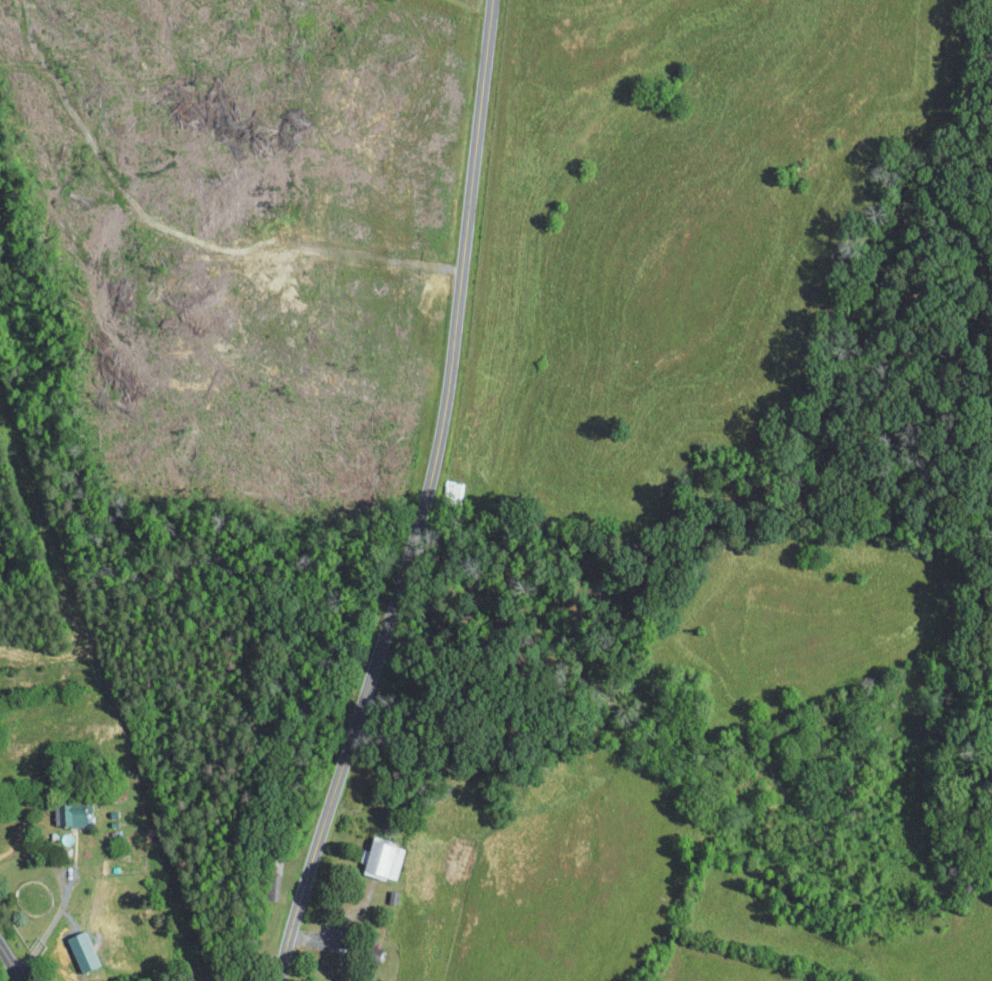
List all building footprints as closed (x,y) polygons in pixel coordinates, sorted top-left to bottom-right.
[(52,804),(53,826),(84,825),(83,803),(52,804)] [(403,847),(370,839),(361,870),(394,879),(403,847)] [(97,964),(82,930),(65,937),(80,972),(97,964)] [(363,958),(378,962),(381,949),(367,945),(363,958)]
